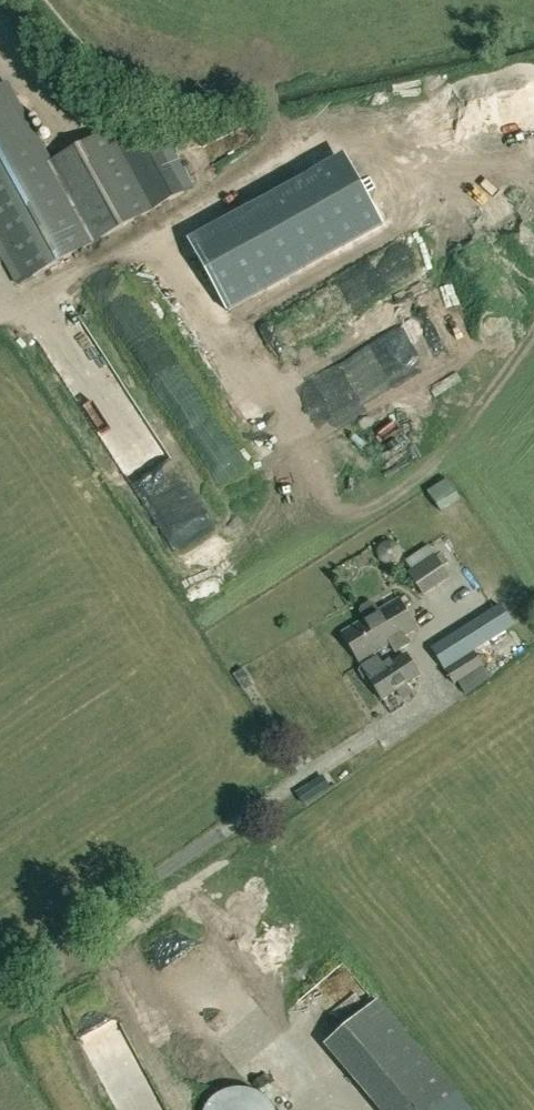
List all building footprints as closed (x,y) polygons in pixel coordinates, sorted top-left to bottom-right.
[(17,283),(90,244),(48,165),(3,82),(0,84),(0,251),(17,283)] [(119,150),(109,131),(48,165),(90,244),(184,193),(151,132),(119,150)] [(251,229),(317,183),(302,162),(236,208),(251,229)] [(304,249),(343,232),(333,209),(294,227),(304,249)] [(298,303),(274,308),(276,318),(301,313),(298,303)] [(446,479),(427,492),(440,511),(459,499),(446,479)] [(449,575),(435,556),(408,575),(421,594),(449,575)] [(373,655),(376,659),(379,663),(387,658),(382,650),(391,645),(396,653),(409,645),(404,636),(416,629),(399,600),(342,634),(360,663),(373,655)] [(478,618),(432,648),(448,673),(474,656),(472,653),(484,644),(491,639),(478,618)] [(379,663),(376,659),(363,666),(383,700),(397,691),(400,696),(409,691),(406,685),(419,677),(406,656),(391,665),(387,658),(379,663)] [(489,679),(474,656),(448,673),(455,684),(458,683),(466,696),(489,679)] [(245,666),(234,673),(243,688),(254,681),(245,666)] [(322,776),(295,793),(303,805),(330,788),(322,776)] [(9,1075),(0,1061),(0,1081),(9,1075)] [(382,1109),(472,1109),(432,1063),(379,1107),(382,1109)] [(122,1109),(156,1109),(137,1071),(110,1085),(122,1109)]
